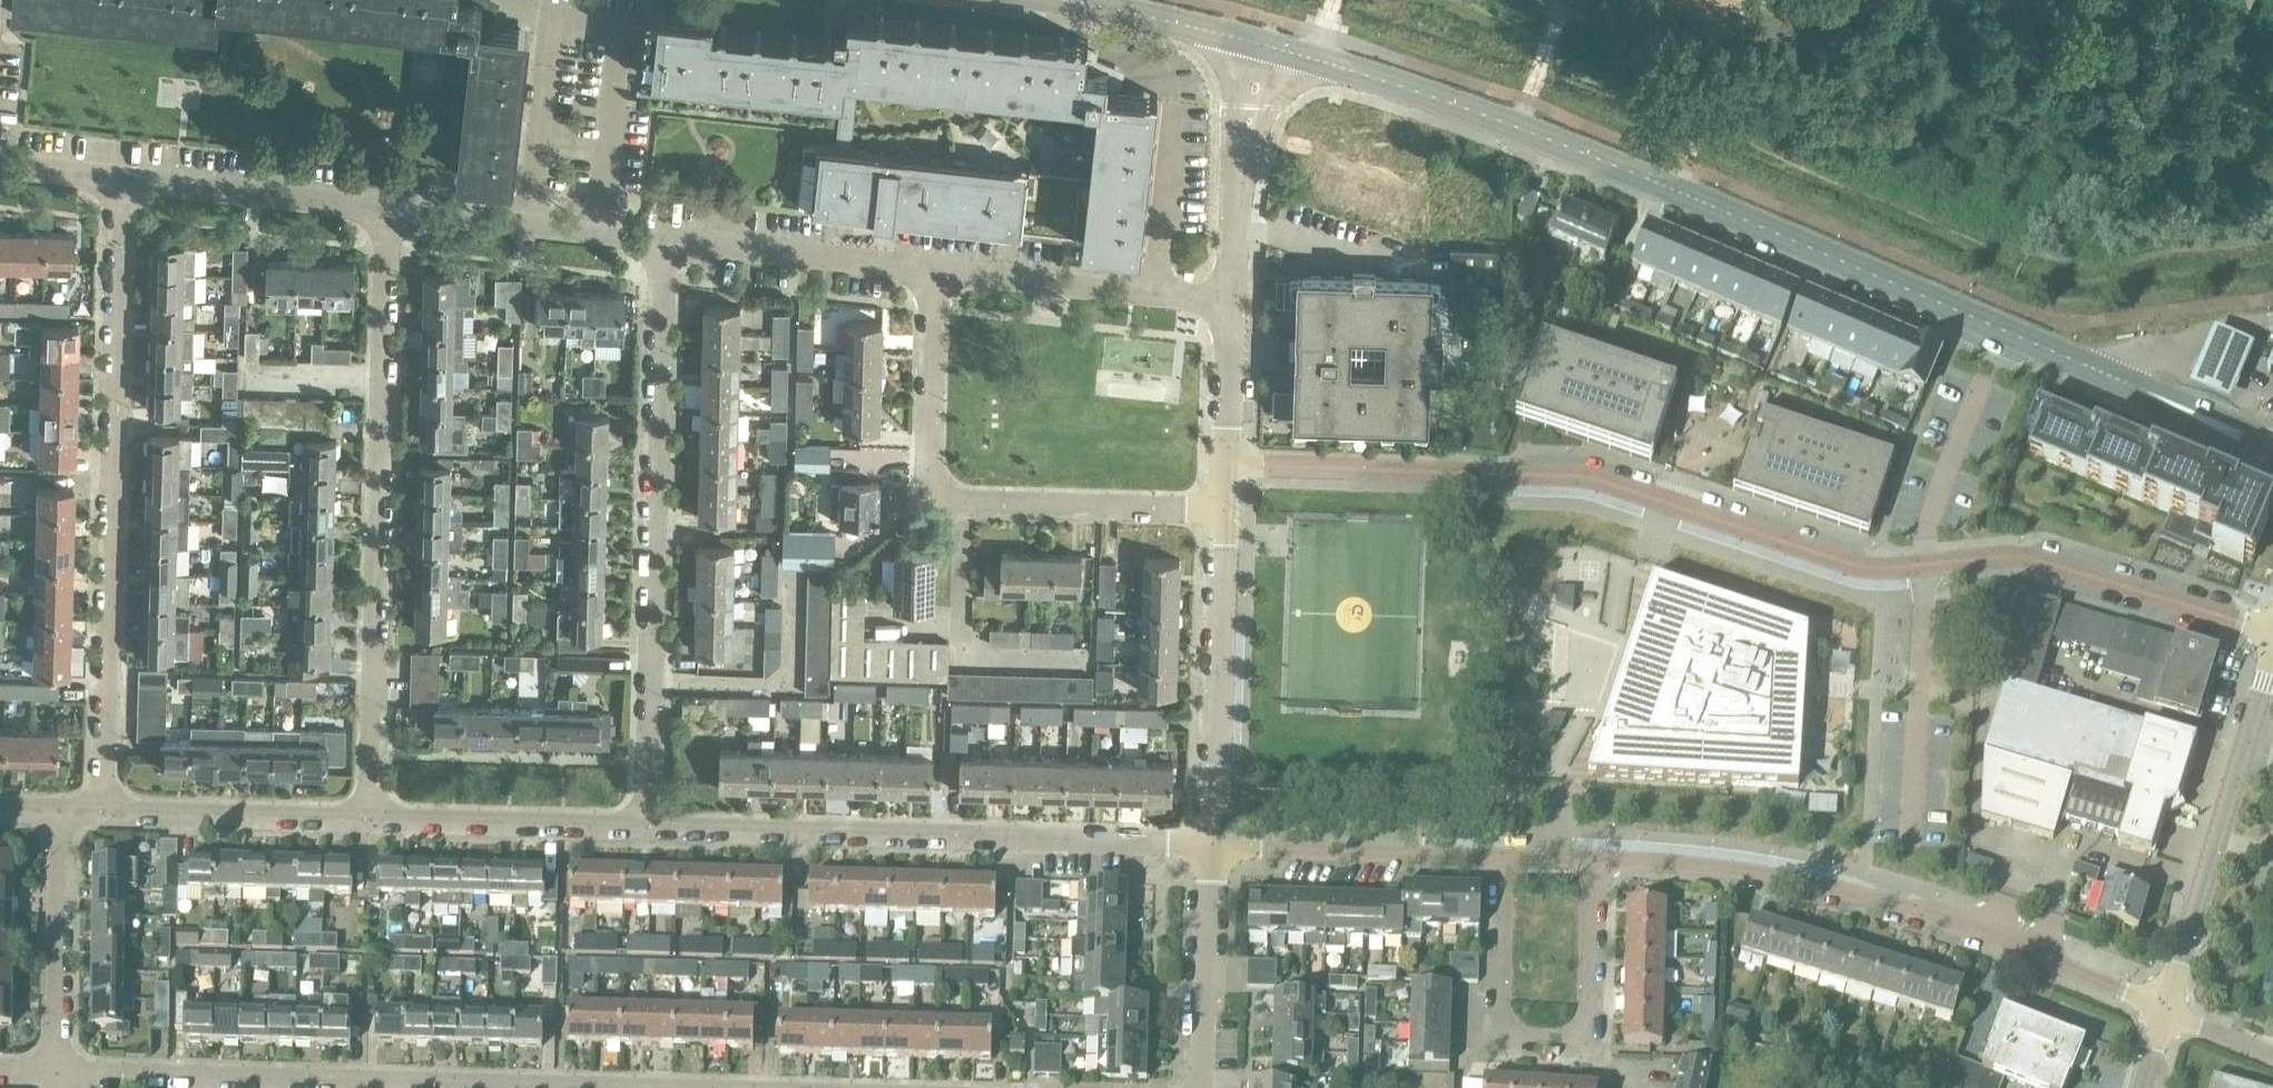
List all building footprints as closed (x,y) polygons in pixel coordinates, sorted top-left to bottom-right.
[(17,5),(219,27),(220,13),(222,0),(18,0),(17,5)] [(222,0),(220,13),(231,15),(232,2),(477,28),(488,27),(496,9),(492,0),(222,0)] [(844,96),(859,98),(862,71),(860,49),(706,32),(707,22),(649,16),(642,74),(844,96)] [(861,35),(860,49),(862,71),(1102,97),(1114,96),(1121,78),(1116,67),(1095,59),(1098,51),(1087,47),(863,23),(861,35)] [(462,172),(510,177),(526,31),(488,27),(477,28),(462,172)] [(806,144),(799,206),(876,214),(876,218),(896,220),(897,217),(1076,238),(1083,177),(853,150),(859,98),(844,96),(838,148),(806,144)] [(1087,241),(1135,246),(1151,100),(1114,96),(1102,97),(1087,241)] [(1358,117),(1344,159),(1471,201),(1466,215),(1486,222),(1492,208),(1517,219),(1530,224),(1615,261),(1632,221),(1507,167),(1504,174),(1484,168),(1487,160),(1358,117)] [(429,153),(430,137),(416,135),(414,152),(429,153)] [(1650,228),(1633,267),(1655,276),(1672,237),(1650,228)] [(17,231),(0,231),(0,266),(16,267),(17,231)] [(42,267),(43,232),(17,231),(16,267),(42,267)] [(43,232),(42,267),(70,268),(71,232),(43,232)] [(1693,246),(1672,237),(1655,276),(1676,285),(1693,246)] [(155,245),(154,273),(196,275),(197,246),(155,245)] [(1714,255),(1693,246),(1676,285),(1697,294),(1714,255)] [(234,277),(248,278),(249,248),(235,248),(234,277)] [(1451,248),(1451,282),(1454,282),(1470,282),(1507,283),(1507,249),(1451,248)] [(1735,264),(1714,255),(1697,294),(1718,303),(1735,264)] [(298,299),(298,263),(270,263),(270,299),(298,299)] [(325,299),(326,263),(298,263),(298,299),(325,299)] [(326,263),(325,299),(355,299),(355,263),(326,263)] [(1756,273),(1735,264),(1718,303),(1739,312),(1756,273)] [(196,275),(154,273),(153,301),(184,302),(184,300),(195,301),(196,275)] [(1777,282),(1756,273),(1739,312),(1760,321),(1777,282)] [(425,303),(456,304),(456,275),(426,274),(425,303)] [(1432,291),(1428,291),(1428,280),(1432,280),(1432,279),(1299,275),(1299,276),(1303,276),(1303,287),(1299,287),(1298,326),(1303,326),(1303,336),(1297,336),(1297,358),(1296,360),(1302,360),(1302,370),(1296,370),(1294,420),(1296,420),(1296,417),(1307,417),(1307,421),(1415,425),(1415,421),(1426,421),(1426,425),(1428,425),(1429,371),(1441,372),(1442,333),(1430,332),(1432,291)] [(248,278),(234,277),(233,289),(248,289),(248,278)] [(507,305),(522,306),(522,280),(508,280),(507,305)] [(1454,282),(1454,296),(1470,296),(1470,282),(1454,282)] [(1798,291),(1777,282),(1760,321),(1781,330),(1798,291)] [(570,329),(571,293),(540,293),(540,328),(570,329)] [(597,342),(598,293),(571,293),(570,329),(570,332),(582,332),(582,342),(597,342)] [(626,293),(598,293),(597,342),(597,343),(625,343),(626,293)] [(1829,305),(1806,295),(1789,334),(1812,344),(1829,305)] [(15,314),(15,301),(0,301),(0,313),(15,314)] [(15,301),(15,314),(41,314),(42,302),(15,301)] [(153,327),(194,329),(195,317),(184,317),(184,302),(153,301),(153,327)] [(69,302),(42,302),(41,314),(68,315),(69,302)] [(474,304),(456,304),(425,303),(424,330),(455,331),(463,331),(464,313),(474,313),(474,304)] [(1625,312),(1637,318),(1641,309),(1628,304),(1625,312)] [(522,306),(507,305),(507,321),(522,321),(522,306)] [(1851,314),(1829,305),(1812,344),(1834,353),(1851,314)] [(705,333),(740,334),(741,333),(741,307),(706,306),(705,333)] [(1641,309),(1637,318),(1649,323),(1653,315),(1641,309)] [(1873,324),(1851,314),(1834,353),(1856,363),(1873,324)] [(225,315),(225,330),(239,330),(240,315),(225,315)] [(774,315),(773,335),(790,335),(790,315),(774,315)] [(1658,327),(1670,332),(1674,324),(1661,318),(1658,327)] [(29,351),(41,351),(77,352),(77,326),(42,325),(42,321),(29,321),(29,351)] [(847,350),(882,351),(883,324),(848,323),(847,350)] [(1895,333),(1873,324),(1856,363),(1879,372),(1895,333)] [(152,355),(183,356),(194,356),(194,329),(153,327),(152,355)] [(798,348),(813,348),(814,327),(798,327),(798,348)] [(1679,336),(1691,341),(1695,333),(1682,327),(1679,336)] [(239,330),(225,330),(225,344),(239,344),(239,330)] [(246,330),(246,359),(260,359),(260,331),(246,330)] [(424,357),(454,358),(463,358),(463,331),(455,331),(424,330),(424,357)] [(740,334),(705,333),(704,359),(740,360),(740,346),(759,347),(759,333),(741,333),(740,334)] [(1918,343),(1895,333),(1879,372),(1901,382),(1918,343)] [(2188,390),(2230,409),(2256,352),(2214,333),(2188,390)] [(790,335),(773,335),(772,357),(789,357),(790,335)] [(1699,345),(1712,350),(1715,342),(1703,336),(1699,345)] [(325,360),(325,347),(324,346),(324,341),(313,341),(313,360),(325,360)] [(1940,352),(1918,343),(1901,382),(1923,391),(1940,352)] [(498,359),(513,359),(514,344),(499,344),(498,359)] [(1733,359),(1736,351),(1724,345),(1720,354),(1733,359)] [(325,347),(325,360),(352,361),(352,347),(325,347)] [(813,348),(798,348),(797,369),(813,369),(813,348)] [(846,376),(882,377),(882,351),(847,350),(846,376)] [(77,352),(41,351),(40,378),(76,379),(77,352)] [(1547,351),(1525,414),(1634,450),(1655,387),(1547,351)] [(1741,363),(1753,368),(1757,360),(1745,354),(1741,363)] [(183,356),(152,355),(151,382),(193,383),(193,369),(182,368),(183,356)] [(423,384),(454,385),(454,358),(424,357),(423,384)] [(513,374),(513,359),(498,359),(498,374),(513,374)] [(740,360),(704,359),(703,386),(739,387),(740,360)] [(772,388),(788,388),(789,367),(772,366),(772,388)] [(224,383),(238,384),(238,369),(224,369),(224,383)] [(534,369),(520,369),(519,397),(533,398),(534,369)] [(1798,377),(1785,372),(1782,380),(1794,385),(1798,377)] [(595,393),(596,374),(584,374),(584,393),(595,393)] [(606,375),(596,374),(595,393),(606,394),(606,375)] [(882,377),(846,376),(845,403),(881,404),(882,377)] [(1810,382),(1798,377),(1794,385),(1806,391),(1810,382)] [(76,379),(40,378),(40,404),(75,405),(76,379)] [(797,379),(797,399),(813,400),(813,379),(797,379)] [(193,396),(193,383),(151,382),(151,410),(181,410),(182,396),(193,396)] [(238,384),(224,383),(223,398),(238,399),(238,384)] [(1664,383),(1653,416),(1665,420),(1677,387),(1664,383)] [(422,411),(453,412),(454,385),(423,384),(422,411)] [(739,387),(703,386),(703,413),(738,414),(739,387)] [(1816,395),(1828,400),(1832,392),(1820,386),(1816,395)] [(787,408),(788,388),(772,388),(771,408),(787,408)] [(1838,404),(1850,409),(1854,401),(1842,396),(1838,404)] [(244,425),(257,425),(258,397),(245,397),(244,425)] [(270,426),(271,398),(258,397),(257,425),(270,426)] [(284,426),(285,398),(271,398),(270,426),(284,426)] [(297,426),(298,398),(285,398),(284,426),(297,426)] [(311,427),(312,398),(298,398),(297,426),(311,427)] [(312,398),(311,427),(325,427),(325,399),(312,398)] [(497,414),(512,415),(512,399),(497,399),(497,414)] [(813,400),(797,399),(796,420),(812,420),(813,400)] [(880,431),(881,404),(845,403),(844,430),(880,431)] [(75,405),(40,404),(39,431),(75,432),(75,405)] [(1860,414),(1873,419),(1876,410),(1864,405),(1860,414)] [(2043,418),(2036,437),(2031,448),(2045,454),(2042,460),(2059,467),(2062,461),(2073,466),(2070,472),(2087,479),(2090,473),(2101,478),(2098,484),(2116,491),(2118,485),(2129,490),(2127,496),(2144,503),(2147,497),(2157,502),(2155,508),(2170,514),(2160,536),(2191,549),(2194,543),(2243,564),(2244,561),(2249,550),(2254,553),(2268,521),(2262,518),(2268,505),(2238,492),(2238,491),(2207,478),(2204,485),(2047,418),(2050,412),(2037,406),(2034,414),(2043,418)] [(578,445),(609,446),(610,416),(598,416),(598,408),(579,407),(579,415),(578,445)] [(470,412),(453,412),(453,413),(422,412),(421,439),(435,440),(435,449),(469,450),(470,412)] [(738,414),(703,413),(702,439),(738,440),(738,414)] [(511,429),(512,415),(497,414),(496,428),(511,429)] [(1759,414),(1748,448),(1760,452),(1771,418),(1759,414)] [(1886,414),(1882,423),(1895,428),(1898,420),(1886,414)] [(771,419),(770,440),(787,440),(787,419),(771,419)] [(228,466),(243,467),(243,440),(244,426),(202,425),(201,439),(229,440),(228,466)] [(518,427),(518,443),(532,443),(532,427),(518,427)] [(1776,427),(1755,490),(1863,527),(1884,463),(1780,429),(1776,427)] [(75,432),(39,431),(38,458),(74,459),(75,432)] [(150,436),(149,465),(191,466),(192,437),(150,436)] [(738,440),(702,439),(701,466),(737,467),(738,440)] [(243,467),(257,467),(290,468),(336,469),(337,441),(306,440),(306,454),(292,453),(292,448),(244,447),(243,467)] [(787,440),(770,440),(770,461),(786,461),(787,440)] [(532,443),(518,443),(517,456),(541,457),(541,443),(532,443)] [(829,468),(829,445),(796,444),(795,467),(829,468)] [(577,472),(608,473),(609,446),(578,445),(577,472)] [(148,491),(190,493),(191,466),(149,465),(148,491)] [(420,494),(451,495),(452,467),(421,466),(420,494)] [(737,467),(701,466),(701,492),(736,493),(737,467)] [(256,481),(257,467),(243,467),(243,481),(256,481)] [(293,478),(293,495),(293,496),(305,496),(335,497),(336,469),(290,468),(289,478),(293,478)] [(608,473),(577,472),(561,471),(560,498),(607,500),(608,473)] [(762,472),(762,492),(779,493),(779,472),(762,472)] [(219,493),(238,494),(239,480),(220,480),(219,493)] [(495,481),(495,496),(510,497),(510,481),(495,481)] [(517,481),(516,497),(531,497),(531,481),(517,481)] [(879,484),(842,482),(831,482),(830,520),(877,521),(879,484)] [(37,513),(72,514),(73,488),(37,487),(37,513)] [(148,518),(190,519),(190,493),(148,491),(148,518)] [(736,493),(701,492),(700,519),(736,520),(736,493)] [(779,493),(762,492),(761,513),(778,514),(779,493)] [(451,495),(420,494),(420,521),(450,522),(451,495)] [(305,496),(293,496),(293,495),(291,495),(290,522),(293,522),(304,522),(335,523),(335,497),(305,496)] [(510,497),(495,496),(494,511),(509,511),(510,497)] [(531,497),(516,497),(516,511),(530,512),(531,497)] [(576,526),(606,527),(607,500),(560,498),(560,511),(576,512),(576,526)] [(223,520),(238,521),(238,506),(224,506),(223,520)] [(245,506),(244,521),(259,521),(259,506),(245,506)] [(72,514),(37,513),(36,540),(72,541),(72,514)] [(147,545),(178,546),(178,543),(189,544),(190,519),(148,518),(147,545)] [(237,535),(238,521),(223,520),(223,535),(237,535)] [(259,521),(244,521),(244,536),(259,536),(259,521)] [(419,548),(450,549),(463,549),(465,523),(450,522),(420,521),(419,548)] [(304,522),(293,522),(292,549),(334,550),(335,523),(304,522)] [(606,527),(576,526),(575,538),(560,538),(560,552),(564,552),(606,554),(606,527)] [(783,530),(783,565),(831,566),(832,531),(783,530)] [(494,535),(494,550),(508,551),(509,536),(494,535)] [(515,536),(515,551),(529,552),(530,536),(515,536)] [(72,541),(36,540),(35,566),(71,567),(72,541)] [(178,546),(147,545),(146,573),(177,574),(178,546)] [(699,546),(699,572),(734,573),(735,547),(699,546)] [(450,549),(419,548),(418,574),(449,575),(450,549)] [(292,577),(303,577),(333,578),(334,567),(338,567),(338,552),(334,552),(334,550),(292,549),(289,549),(288,567),(293,567),(292,577)] [(508,551),(494,550),(493,565),(508,565),(508,551)] [(529,552),(515,551),(514,565),(529,566),(529,552)] [(606,554),(564,552),(563,579),(574,580),(605,581),(606,554)] [(762,573),(777,574),(778,553),(763,552),(762,573)] [(883,554),(883,582),(896,582),(896,589),(895,606),(933,607),(934,554),(896,553),(896,554),(883,554)] [(1025,589),(1027,554),(1002,553),(1002,566),(985,565),(984,594),(1001,594),(1001,588),(1025,589)] [(1053,590),(1055,555),(1027,554),(1025,589),(1053,590)] [(1083,556),(1055,555),(1053,590),(1082,591),(1083,556)] [(1144,584),(1180,585),(1181,558),(1145,557),(1144,584)] [(242,559),(242,575),(257,576),(258,560),(242,559)] [(222,560),(221,575),(237,575),(237,560),(222,560)] [(1101,562),(1100,583),(1116,584),(1117,563),(1101,562)] [(71,567),(35,566),(35,593),(70,594),(71,567)] [(808,579),(833,580),(833,567),(809,566),(808,579)] [(698,599),(733,600),(734,573),(699,572),(698,599)] [(146,600),(176,601),(190,601),(190,574),(177,574),(146,573),(146,600)] [(777,595),(777,574),(762,573),(761,594),(777,595)] [(418,603),(448,604),(469,604),(470,586),(461,586),(462,576),(449,575),(418,574),(418,603)] [(237,575),(221,575),(221,590),(236,590),(237,575)] [(257,576),(242,575),(242,592),(257,592),(257,576)] [(287,603),(302,603),(333,604),(333,578),(303,577),(302,587),(288,587),(287,603)] [(808,592),(832,593),(833,588),(833,580),(808,579),(808,592)] [(605,581),(574,580),(573,607),(604,608),(605,581)] [(1660,583),(1653,581),(1588,776),(1592,777),(1798,789),(1808,632),(1660,583)] [(1116,584),(1100,583),(1099,604),(1115,605),(1116,584)] [(1180,585),(1144,584),(1143,611),(1179,612),(1180,585)] [(2036,691),(2061,606),(2061,605),(2001,587),(1994,591),(1989,678),(2036,691)] [(831,659),(831,672),(831,675),(949,679),(949,672),(950,641),(864,639),(865,588),(833,588),(832,593),(832,606),(832,619),(832,632),(831,645),(831,659)] [(1574,590),(1557,589),(1556,604),(1573,613),(1574,590)] [(492,605),(507,605),(507,590),(492,590),(492,605)] [(514,590),(513,605),(528,606),(528,590),(514,590)] [(832,606),(832,593),(808,592),(808,605),(832,606)] [(70,594),(35,593),(34,619),(70,620),(70,594)] [(697,625),(733,626),(733,600),(698,599),(697,625)] [(176,628),(189,629),(190,613),(176,613),(176,601),(146,600),(145,627),(176,628)] [(287,631),(301,631),(332,632),(333,604),(302,603),(302,616),(288,616),(287,631)] [(448,604),(418,603),(417,631),(448,632),(448,604)] [(506,620),(507,605),(492,605),(492,620),(506,620)] [(528,606),(513,605),(513,620),(527,620),(528,606)] [(808,619),(832,619),(832,606),(808,605),(808,619)] [(765,627),(782,627),(782,606),(766,606),(765,627)] [(604,608),(573,607),(559,607),(558,634),(561,634),(561,648),(587,649),(588,635),(603,636),(604,608)] [(1179,612),(1143,611),(1142,637),(1178,638),(1179,612)] [(220,614),(220,629),(235,630),(235,615),(220,614)] [(242,615),(241,630),(256,630),(256,615),(242,615)] [(1099,615),(1098,636),(1114,636),(1115,615),(1099,615)] [(26,645),(69,646),(70,620),(34,619),(33,645),(26,645)] [(832,632),(832,619),(808,619),(807,632),(832,632)] [(2216,652),(2119,623),(2104,674),(2142,686),(2137,702),(2196,720),(2216,652)] [(732,654),(733,626),(697,625),(696,653),(732,654)] [(190,629),(189,629),(176,628),(145,627),(144,656),(189,657),(190,629)] [(781,648),(782,627),(765,627),(765,648),(780,648),(781,648)] [(1021,629),(1000,628),(990,628),(990,644),(1020,645),(1021,629)] [(235,630),(220,629),(219,644),(234,644),(235,630)] [(1051,646),(1052,630),(1032,629),(1032,645),(1051,646)] [(256,630),(241,630),(241,645),(255,645),(256,630)] [(1092,631),(1052,630),(1051,646),(1074,646),(1091,647),(1092,631)] [(332,632),(301,631),(300,659),(291,659),(290,673),(319,673),(320,660),(331,660),(332,632)] [(831,645),(832,632),(807,632),(807,645),(831,645)] [(1114,636),(1098,636),(1098,657),(1113,657),(1114,636)] [(1178,638),(1142,637),(1141,664),(1177,665),(1178,638)] [(25,656),(33,656),(32,673),(68,674),(69,646),(26,645),(25,656)] [(831,659),(831,645),(807,645),(807,658),(831,659)] [(765,648),(764,677),(781,664),(781,648),(780,648),(765,648)] [(466,667),(466,652),(450,651),(450,666),(466,667)] [(412,666),(441,666),(441,653),(413,652),(412,666)] [(481,652),(466,652),(466,667),(480,667),(481,652)] [(520,668),(520,654),(505,653),(505,668),(520,668)] [(535,654),(520,654),(520,668),(535,669),(535,654)] [(575,670),(575,655),(560,655),(560,669),(575,670)] [(575,655),(575,670),(602,670),(603,656),(575,655)] [(831,672),(831,659),(807,658),(806,671),(831,672)] [(1177,665),(1141,664),(1140,690),(1176,692),(1177,665)] [(441,666),(412,666),(412,679),(440,680),(441,666)] [(140,668),(140,685),(168,685),(168,669),(140,668)] [(1113,669),(1097,668),(1096,689),(1112,690),(1113,669)] [(831,675),(831,672),(806,671),(806,684),(831,685),(831,675)] [(962,697),(963,672),(949,672),(949,679),(949,696),(962,697)] [(975,697),(976,672),(963,672),(962,697),(975,697)] [(988,697),(989,673),(976,672),(975,697),(988,697)] [(1001,698),(1002,673),(989,673),(988,697),(1001,698)] [(1014,698),(1015,673),(1002,673),(1001,698),(1014,698)] [(1027,698),(1028,674),(1015,673),(1014,698),(1027,698)] [(1040,699),(1041,674),(1028,674),(1027,698),(1040,699)] [(1054,699),(1054,674),(1041,674),(1040,699),(1054,699)] [(1067,699),(1067,675),(1054,674),(1054,699),(1067,699)] [(1080,700),(1081,675),(1067,675),(1067,699),(1080,700)] [(1094,675),(1081,675),(1080,700),(1093,700),(1094,675)] [(194,691),(194,676),(178,676),(178,691),(194,691)] [(208,676),(194,676),(194,691),(208,691),(208,676)] [(248,693),(249,678),(233,677),(233,692),(248,693)] [(263,678),(249,678),(248,693),(262,693),(263,678)] [(287,693),(302,694),(303,679),(287,679),(287,693)] [(317,694),(317,679),(303,679),(302,694),(317,694)] [(440,680),(412,679),(412,694),(440,694),(440,680)] [(4,695),(32,696),(32,683),(5,683),(4,695)] [(58,684),(32,683),(32,696),(58,697),(58,684)] [(834,699),(855,700),(855,684),(834,683),(834,699)] [(2197,741),(2005,683),(1984,756),(1982,817),(2053,839),(2060,817),(2120,836),(2118,845),(2151,856),(2163,815),(2179,806),(2178,804),(2197,741)] [(831,691),(831,685),(806,684),(806,693),(828,694),(831,691)] [(855,684),(855,700),(876,700),(877,685),(855,684)] [(140,685),(140,698),(168,699),(168,685),(140,685)] [(887,700),(907,701),(908,685),(887,685),(887,700)] [(928,701),(928,686),(908,685),(907,701),(928,701)] [(411,706),(418,706),(440,707),(440,694),(412,694),(411,706)] [(547,710),(546,740),(573,741),(574,697),(559,696),(559,704),(547,704),(547,710)] [(574,697),(573,741),(598,742),(598,745),(611,745),(611,713),(602,713),(602,711),(588,711),(588,697),(574,697)] [(749,713),(749,698),(728,697),(728,712),(749,713)] [(168,699),(140,698),(139,711),(168,712),(168,699)] [(770,699),(749,698),(749,713),(770,714),(770,699)] [(781,714),(798,715),(798,699),(781,699),(781,714)] [(829,716),(829,700),(798,699),(798,715),(829,716)] [(988,719),(988,703),(952,703),(951,718),(988,719)] [(1010,704),(988,703),(988,719),(1010,720),(1010,704)] [(1021,721),(1041,721),(1042,705),(1021,704),(1021,721)] [(1042,705),(1041,721),(1062,722),(1062,705),(1042,705)] [(464,738),(465,708),(440,707),(418,706),(417,724),(437,724),(436,738),(464,738)] [(1074,722),(1095,722),(1095,706),(1074,706),(1074,722)] [(1095,706),(1095,722),(1116,723),(1116,707),(1095,706)] [(1127,707),(1126,724),(1147,724),(1148,708),(1127,707)] [(490,739),(491,708),(465,708),(464,738),(490,739)] [(518,740),(519,709),(491,708),(490,739),(518,740)] [(1168,725),(1169,709),(1148,708),(1147,724),(1168,725)] [(546,740),(547,710),(519,709),(518,740),(546,740)] [(168,712),(139,711),(139,724),(167,725),(168,712)] [(1567,717),(1545,715),(1544,730),(1557,735),(1567,717)] [(167,725),(139,724),(139,739),(164,739),(167,739),(167,725)] [(274,773),(275,729),(247,728),(247,741),(246,772),(257,772),(257,777),(272,777),(272,773),(274,773)] [(28,766),(29,730),(3,729),(2,765),(28,766)] [(275,729),(274,773),(300,773),(302,729),(275,729)] [(302,729),(300,773),(328,774),(329,760),(345,761),(346,730),(302,729)] [(57,731),(29,730),(28,766),(56,767),(57,731)] [(747,751),(746,787),(773,787),(774,752),(762,752),(762,738),(748,738),(748,751),(747,751)] [(193,740),(167,739),(164,739),(163,770),(192,771),(193,740)] [(800,788),(826,789),(827,753),(816,753),(816,739),(801,739),(800,753),(800,788)] [(220,741),(193,740),(192,771),(219,771),(220,741)] [(247,741),(220,741),(219,771),(246,772),(247,741)] [(720,786),(746,787),(747,751),(720,751),(720,786)] [(774,752),(773,787),(800,788),(800,753),(774,752)] [(826,789),(853,790),(854,754),(827,753),(826,789)] [(1093,760),(1093,796),(1119,796),(1120,761),(1107,760),(1107,754),(1094,753),(1093,760)] [(854,754),(853,790),(880,790),(881,755),(854,754)] [(880,790),(906,791),(907,755),(881,755),(880,790)] [(924,756),(907,755),(906,791),(933,792),(934,756),(924,756)] [(986,793),(987,757),(961,757),(960,792),(986,793)] [(1013,794),(1014,758),(987,757),(986,793),(1013,794)] [(1039,794),(1040,759),(1014,758),(1013,794),(1039,794)] [(1066,795),(1067,759),(1040,759),(1039,794),(1066,795)] [(1093,796),(1093,760),(1067,759),(1066,795),(1093,796)] [(1120,761),(1119,796),(1146,797),(1147,761),(1120,761)] [(1147,761),(1146,797),(1172,798),(1173,762),(1147,761)] [(1809,797),(1808,814),(1836,816),(1837,798),(1809,797)] [(95,863),(94,890),(125,890),(125,891),(137,891),(137,864),(115,863),(115,848),(97,848),(97,863),(95,863)] [(204,900),(215,901),(215,891),(216,860),(188,859),(188,868),(178,868),(179,890),(187,890),(204,890),(204,900)] [(225,901),(225,891),(242,891),(243,861),(216,860),(215,891),(215,901),(225,901)] [(14,889),(14,861),(0,861),(0,889),(14,889)] [(243,861),(242,891),(269,892),(270,861),(243,861)] [(280,903),(281,892),(296,893),(297,862),(270,861),(269,892),(269,902),(280,903)] [(297,862),(296,893),(310,893),(310,907),(323,907),(324,894),(324,863),(297,862)] [(353,864),(324,863),(324,894),(352,894),(353,864)] [(2100,872),(2075,864),(2071,875),(2096,883),(2100,872)] [(153,892),(164,892),(179,892),(179,890),(178,868),(178,866),(157,865),(157,879),(153,879),(153,892)] [(406,896),(407,865),(379,865),(379,879),(370,879),(369,902),(378,902),(378,895),(406,896)] [(433,897),(434,866),(407,865),(406,896),(406,909),(420,910),(420,897),(433,897)] [(448,910),(460,910),(460,909),(461,867),(434,866),(433,897),(433,908),(448,908),(448,910)] [(472,910),(473,898),(487,899),(488,868),(461,867),(460,909),(472,910)] [(487,899),(515,899),(516,869),(488,868),(487,899)] [(528,912),(528,900),(543,900),(543,903),(557,904),(558,879),(544,878),(544,870),(516,869),(515,899),(515,912),(528,912)] [(597,907),(598,871),(571,870),(570,906),(597,907)] [(623,908),(624,872),(598,871),(597,907),(623,908)] [(2137,930),(2147,897),(2138,894),(2142,882),(2109,871),(2093,920),(2118,928),(2119,924),(2137,930)] [(650,908),(651,873),(624,872),(623,908),(650,908)] [(678,873),(651,873),(650,908),(677,909),(678,873)] [(704,874),(678,873),(677,909),(703,910),(704,874)] [(730,910),(731,875),(704,874),(703,910),(730,910)] [(756,911),(757,876),(731,875),(730,910),(756,911)] [(757,876),(756,911),(783,912),(784,876),(757,876)] [(836,912),(837,877),(811,876),(810,912),(836,912)] [(863,913),(864,877),(837,877),(836,912),(863,913)] [(889,914),(890,878),(864,877),(863,913),(889,914)] [(916,914),(917,879),(890,878),(889,914),(916,914)] [(942,915),(943,879),(917,879),(916,914),(942,915)] [(969,916),(970,880),(943,879),(942,915),(969,916)] [(997,881),(970,880),(969,916),(996,916),(997,881)] [(1029,911),(1030,882),(1016,882),(1016,911),(1029,911)] [(1043,883),(1030,882),(1029,911),(1042,912),(1043,883)] [(1078,884),(1078,904),(1087,904),(1128,905),(1129,884),(1088,883),(1088,884),(1078,884)] [(1403,884),(1403,896),(1403,924),(1403,936),(1421,937),(1422,925),(1422,884),(1403,884)] [(1422,884),(1422,925),(1441,925),(1441,885),(1422,884)] [(1441,885),(1441,925),(1460,926),(1461,885),(1441,885)] [(1481,886),(1461,885),(1460,926),(1480,926),(1481,886)] [(0,889),(0,917),(14,917),(14,889),(0,889)] [(124,918),(125,891),(125,890),(94,890),(94,918),(124,918)] [(178,906),(179,892),(164,892),(164,906),(178,906)] [(1248,934),(1269,934),(1270,893),(1249,893),(1248,934)] [(1270,893),(1269,934),(1288,935),(1289,894),(1270,893)] [(1289,894),(1288,935),(1307,935),(1308,894),(1289,894)] [(1325,949),(1326,936),(1327,895),(1308,894),(1307,935),(1306,948),(1325,949)] [(1344,951),(1345,936),(1346,895),(1327,895),(1326,936),(1325,949),(1325,951),(1344,951)] [(1345,936),(1363,936),(1364,896),(1346,895),(1345,936)] [(1364,896),(1363,936),(1383,937),(1383,935),(1384,896),(1364,896)] [(1383,935),(1383,937),(1403,938),(1403,936),(1403,924),(1403,896),(1403,897),(1384,896),(1383,935)] [(1629,903),(1628,931),(1665,932),(1666,904),(1629,903)] [(1078,904),(1077,923),(1087,923),(1127,924),(1128,905),(1087,904),(1078,904)] [(1705,906),(1705,925),(1717,925),(1718,907),(1705,906)] [(0,917),(0,943),(13,943),(14,917),(0,917)] [(1768,960),(1779,925),(1752,917),(1741,951),(1768,960)] [(93,945),(124,945),(124,918),(94,918),(93,945)] [(1077,942),(1127,943),(1127,924),(1087,923),(1077,923),(1077,942)] [(1805,933),(1779,925),(1768,960),(1794,968),(1805,933)] [(1015,926),(1014,941),(1025,941),(1025,927),(1015,926)] [(156,931),(156,945),(170,945),(170,931),(156,931)] [(214,948),(214,933),(199,933),(199,931),(178,931),(177,948),(199,948),(214,948)] [(1665,932),(1628,931),(1627,959),(1664,960),(1665,932)] [(228,933),(214,933),(214,948),(228,948),(228,933)] [(1832,942),(1805,933),(1794,968),(1821,976),(1832,942)] [(267,949),(268,935),(253,934),(253,949),(267,949)] [(283,935),(268,935),(267,949),(282,950),(283,935)] [(322,951),(322,936),(307,936),(307,950),(322,951)] [(337,937),(322,936),(322,951),(337,951),(337,937)] [(575,936),(574,953),(596,954),(596,937),(575,936)] [(596,937),(596,954),(617,955),(617,938),(596,937)] [(404,953),(405,938),(390,938),(390,953),(404,953)] [(433,939),(405,938),(404,953),(432,954),(433,939)] [(627,955),(648,956),(649,938),(628,938),(627,955)] [(649,938),(648,956),(670,956),(670,939),(649,938)] [(459,956),(459,955),(459,940),(459,939),(438,939),(437,955),(459,956)] [(474,941),(459,940),(459,955),(474,955),(474,941)] [(680,957),(701,957),(702,940),(680,940),(680,957)] [(702,940),(701,957),(722,958),(723,941),(702,940)] [(733,958),(754,959),(755,941),(733,941),(733,958)] [(755,941),(754,959),(776,959),(776,942),(755,941)] [(1025,941),(1014,941),(1014,954),(1025,955),(1025,941)] [(1072,942),(1072,961),(1086,961),(1126,963),(1127,943),(1077,942),(1072,942)] [(1847,985),(1858,950),(1832,942),(1821,976),(1847,985)] [(0,943),(0,971),(13,971),(13,943),(0,943)] [(813,961),(835,961),(835,944),(814,943),(813,961)] [(856,944),(835,944),(835,961),(856,962),(856,944)] [(93,972),(124,973),(124,945),(93,945),(93,972)] [(170,945),(156,945),(156,961),(170,961),(170,945)] [(513,960),(514,945),(499,945),(499,959),(501,960),(513,960)] [(528,946),(514,945),(513,960),(516,960),(528,960),(528,946)] [(866,962),(888,963),(888,946),(867,945),(866,962)] [(1703,963),(1716,963),(1716,945),(1704,945),(1703,963)] [(888,946),(888,963),(909,963),(910,946),(888,946)] [(919,964),(940,964),(940,947),(919,946),(919,964)] [(940,947),(940,964),(961,965),(962,947),(940,947)] [(988,948),(973,948),(973,965),(994,966),(994,948),(988,948)] [(1874,993),(1885,958),(1858,950),(1847,985),(1874,993)] [(215,969),(216,955),(201,954),(200,969),(215,969)] [(1450,954),(1450,967),(1479,968),(1479,955),(1450,954)] [(231,955),(216,955),(215,969),(230,970),(231,955)] [(270,971),(270,956),(255,956),(255,970),(270,971)] [(285,957),(270,956),(270,971),(285,971),(285,957)] [(310,972),(324,972),(325,958),(310,957),(310,972)] [(325,958),(324,972),(339,973),(340,958),(325,958)] [(1911,966),(1885,958),(1874,993),(1900,1001),(1911,966)] [(392,974),(407,974),(408,960),(392,959),(392,974)] [(1664,960),(1627,959),(1626,987),(1663,988),(1664,960)] [(408,960),(407,974),(421,975),(422,960),(408,960)] [(501,974),(516,974),(516,960),(513,960),(501,960),(501,974)] [(516,960),(516,974),(531,974),(531,960),(528,960),(516,960)] [(557,961),(543,960),(542,987),(556,987),(557,961)] [(570,960),(569,976),(590,977),(591,960),(570,960)] [(1248,960),(1247,974),(1276,974),(1277,961),(1248,960)] [(462,976),(462,961),(441,961),(441,975),(462,976)] [(476,962),(462,961),(462,976),(476,976),(476,962)] [(602,961),(601,977),(622,978),(623,961),(602,961)] [(622,978),(643,978),(644,962),(623,961),(622,978)] [(1072,961),(1071,980),(1085,980),(1126,981),(1126,963),(1086,961),(1072,961)] [(655,962),(655,979),(676,979),(676,963),(655,962)] [(676,963),(676,979),(697,980),(697,963),(676,963)] [(1715,981),(1716,963),(1703,963),(1703,981),(1715,981)] [(707,980),(728,981),(728,964),(707,964),(707,980)] [(749,982),(750,965),(728,964),(728,981),(749,982)] [(1014,965),(1013,978),(1024,979),(1024,965),(1014,965)] [(808,983),(808,966),(788,966),(788,983),(808,983)] [(808,966),(808,983),(829,984),(830,967),(808,966)] [(1927,1010),(1938,975),(1911,966),(1900,1001),(1927,1010)] [(839,983),(860,984),(861,968),(840,967),(839,983)] [(1408,977),(1420,978),(1420,977),(1420,968),(1420,967),(1409,967),(1408,977)] [(1479,968),(1450,967),(1449,981),(1479,981),(1479,968)] [(2264,998),(2272,1000),(2272,967),(2264,998)] [(882,968),(861,968),(860,984),(881,985),(882,968)] [(892,986),(914,987),(914,969),(893,969),(892,986)] [(914,969),(914,987),(935,987),(935,970),(914,969)] [(1381,980),(1382,969),(1368,969),(1368,980),(1381,980)] [(1396,970),(1382,969),(1381,980),(1396,981),(1396,970)] [(945,988),(966,988),(967,971),(945,970),(945,988)] [(0,971),(0,998),(13,998),(13,971),(0,971)] [(967,971),(966,988),(988,989),(988,971),(967,971)] [(93,999),(123,999),(124,973),(93,972),(93,999)] [(1276,988),(1276,974),(1247,974),(1247,987),(1276,988)] [(1938,975),(1927,1010),(1954,1018),(1964,983),(1938,975)] [(1024,979),(1013,978),(1013,993),(1023,993),(1024,979)] [(1343,990),(1343,979),(1329,978),(1329,989),(1343,990)] [(1305,991),(1305,979),(1291,979),(1291,990),(1305,991)] [(1320,980),(1305,979),(1305,991),(1319,991),(1320,980)] [(1357,979),(1343,979),(1343,990),(1357,990),(1357,979)] [(1070,999),(1093,999),(1125,1000),(1125,999),(1126,981),(1085,980),(1071,980),(1070,999)] [(1412,985),(1411,1004),(1452,1005),(1452,986),(1412,985)] [(155,986),(155,1000),(170,1000),(170,986),(155,986)] [(1663,988),(1626,987),(1625,1014),(1663,1016),(1663,988)] [(1366,991),(1366,1003),(1376,1003),(1377,991),(1366,991)] [(324,999),(322,1046),(350,1047),(352,1005),(337,1004),(337,993),(324,993),(324,999)] [(1274,1013),(1315,1015),(1325,1015),(1326,997),(1315,996),(1315,995),(1275,993),(1274,1013)] [(0,998),(0,1026),(12,1026),(13,998),(0,998)] [(176,998),(176,1029),(186,1029),(186,1011),(187,998),(176,998)] [(123,999),(93,999),(92,1028),(107,1028),(107,1035),(123,1036),(123,1012),(134,1012),(134,1000),(123,999)] [(296,1014),(295,1045),(322,1046),(324,999),(310,999),(309,1015),(296,1014)] [(1093,1019),(1100,1019),(1149,1020),(1150,1000),(1125,999),(1125,1000),(1093,999),(1093,1019)] [(155,1000),(155,1029),(168,1029),(168,1032),(169,1032),(170,1000),(155,1000)] [(267,1044),(295,1045),(296,1014),(296,1001),(270,1000),(269,1001),(267,1044)] [(1702,1018),(1714,1018),(1715,1000),(1702,1000),(1702,1018)] [(242,1013),(241,1043),(267,1044),(269,1001),(255,1001),(255,1013),(242,1013)] [(433,1045),(460,1045),(461,1015),(461,1003),(434,1002),(434,1014),(433,1045)] [(674,1047),(675,1011),(661,1011),(662,1002),(648,1002),(648,1010),(647,1046),(674,1047)] [(1036,1003),(1035,1016),(1047,1017),(1047,1004),(1036,1003)] [(1376,1003),(1366,1003),(1365,1018),(1376,1019),(1376,1003)] [(1349,1004),(1349,1016),(1360,1016),(1360,1004),(1349,1004)] [(1410,1024),(1451,1025),(1452,1005),(1411,1004),(1410,1024)] [(594,1044),(595,1009),(568,1008),(567,1044),(594,1044)] [(1981,1067),(2004,1077),(2032,1087),(2065,1087),(2069,1077),(2071,1078),(2086,1041),(2004,1008),(1989,1044),(1991,1045),(1981,1067)] [(621,1045),(621,1010),(595,1009),(594,1044),(621,1045)] [(648,1010),(621,1010),(621,1045),(647,1046),(648,1010)] [(213,1043),(214,1012),(186,1011),(186,1029),(186,1042),(213,1043)] [(700,1047),(701,1012),(675,1011),(674,1047),(700,1047)] [(241,1043),(242,1013),(214,1012),(213,1043),(241,1043)] [(406,1044),(406,1013),(378,1012),(377,1043),(406,1044)] [(701,1012),(700,1047),(727,1048),(728,1013),(701,1012)] [(406,1044),(433,1045),(434,1014),(406,1013),(406,1044)] [(728,1013),(727,1048),(754,1049),(755,1013),(728,1013)] [(1273,1033),(1314,1034),(1315,1015),(1274,1013),(1273,1033)] [(1663,1016),(1625,1014),(1624,1042),(1662,1043),(1663,1016)] [(487,1046),(488,1016),(461,1015),(460,1045),(487,1046)] [(502,1047),(515,1047),(515,1016),(488,1016),(487,1046),(490,1046),(490,1052),(501,1052),(502,1047)] [(543,1017),(515,1016),(515,1047),(542,1048),(543,1017)] [(1047,1017),(1035,1016),(1035,1031),(1046,1032),(1047,1017)] [(1360,1016),(1349,1016),(1349,1032),(1359,1032),(1360,1016)] [(805,1054),(806,1018),(780,1018),(779,1053),(805,1054)] [(832,1055),(833,1019),(806,1018),(805,1054),(832,1055)] [(1714,1035),(1714,1018),(1702,1018),(1701,1036),(1707,1036),(1706,1045),(1688,1045),(1688,1059),(1713,1060),(1714,1046),(1716,1046),(1718,1036),(1714,1035)] [(859,1056),(860,1020),(833,1019),(832,1055),(859,1056)] [(1100,1019),(1099,1038),(1149,1039),(1149,1020),(1100,1019)] [(885,1056),(886,1021),(860,1020),(859,1056),(885,1056)] [(1725,1032),(1745,1036),(1748,1024),(1727,1020),(1725,1032)] [(912,1057),(913,1021),(886,1021),(885,1056),(912,1057)] [(938,1058),(939,1022),(913,1021),(912,1057),(938,1058)] [(965,1058),(966,1023),(939,1022),(938,1058),(965,1058)] [(966,1023),(965,1058),(992,1059),(993,1023),(966,1023)] [(1410,1043),(1450,1044),(1451,1025),(1410,1024),(1410,1043)] [(1748,1024),(1745,1036),(1766,1040),(1768,1028),(1748,1024)] [(1365,1029),(1365,1041),(1375,1041),(1376,1029),(1365,1029)] [(1779,1043),(1799,1047),(1802,1035),(1781,1031),(1779,1043)] [(1272,1052),(1313,1053),(1314,1034),(1273,1033),(1272,1052)] [(1802,1035),(1799,1047),(1820,1051),(1822,1039),(1802,1035)] [(1025,1055),(1025,1039),(1011,1038),(1010,1055),(1025,1055)] [(1099,1038),(1099,1058),(1148,1059),(1149,1039),(1099,1038)] [(1375,1041),(1365,1041),(1364,1056),(1375,1056),(1375,1041)] [(1348,1042),(1348,1054),(1358,1054),(1359,1042),(1348,1042)] [(1450,1044),(1410,1043),(1409,1063),(1450,1064),(1450,1044)] [(1034,1075),(1048,1075),(1050,1046),(1035,1046),(1034,1075)] [(1050,1046),(1048,1075),(1061,1075),(1062,1047),(1050,1046)] [(1313,1053),(1272,1052),(1272,1071),(1323,1073),(1324,1055),(1313,1054),(1313,1053)] [(1358,1054),(1348,1054),(1347,1071),(1358,1071),(1358,1054)] [(1951,1087),(1956,1087),(1967,1062),(1954,1056),(1942,1085),(1945,1086),(1951,1087)] [(1148,1059),(1099,1058),(1098,1076),(1148,1078),(1148,1059)] [(1677,1084),(1696,1087),(1706,1087),(1709,1078),(1712,1065),(1712,1061),(1683,1059),(1680,1071),(1677,1084)] [(1975,1081),(1980,1067),(1967,1062),(1956,1087),(1972,1087),(1975,1081)] [(1992,1087),(2000,1087),(2004,1077),(1981,1067),(1980,1067),(1975,1081),(1992,1087)] [(1423,1087),(1455,1087),(1455,1077),(1424,1076),(1423,1087)] [(2214,1076),(2211,1087),(2258,1087),(2214,1076)] [(1846,1087),(1867,1087),(1866,1078),(1846,1079),(1846,1087)] [(1513,1081),(1485,1079),(1485,1087),(1513,1087),(1513,1081)] [(1846,1079),(1825,1080),(1825,1087),(1846,1087),(1846,1079)]
